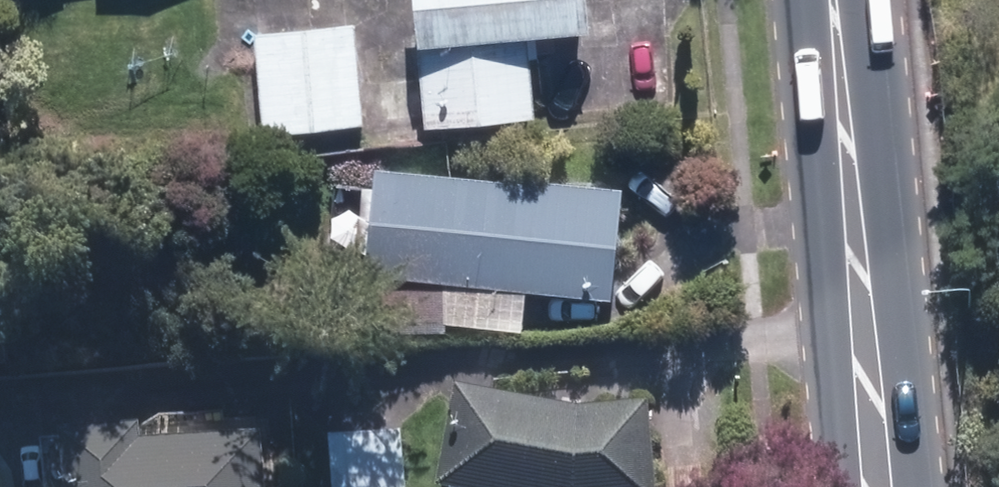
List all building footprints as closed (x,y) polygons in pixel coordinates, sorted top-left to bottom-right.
[(414,48),(417,47),(425,129),(533,119),(526,37),(587,32),(584,0),(409,0),(414,48)] [(350,25),(251,35),(262,136),(361,126),(350,25)] [(371,188),(331,184),(327,228),(368,232),(364,277),(380,278),(376,316),(521,329),(524,289),(610,297),(619,189),(373,167),(371,188)] [(573,414),(449,389),(430,486),(652,486),(645,407),(573,414)] [(62,486),(263,486),(257,436),(59,457),(62,486)] [(399,436),(327,444),(331,486),(404,486),(399,436)]
